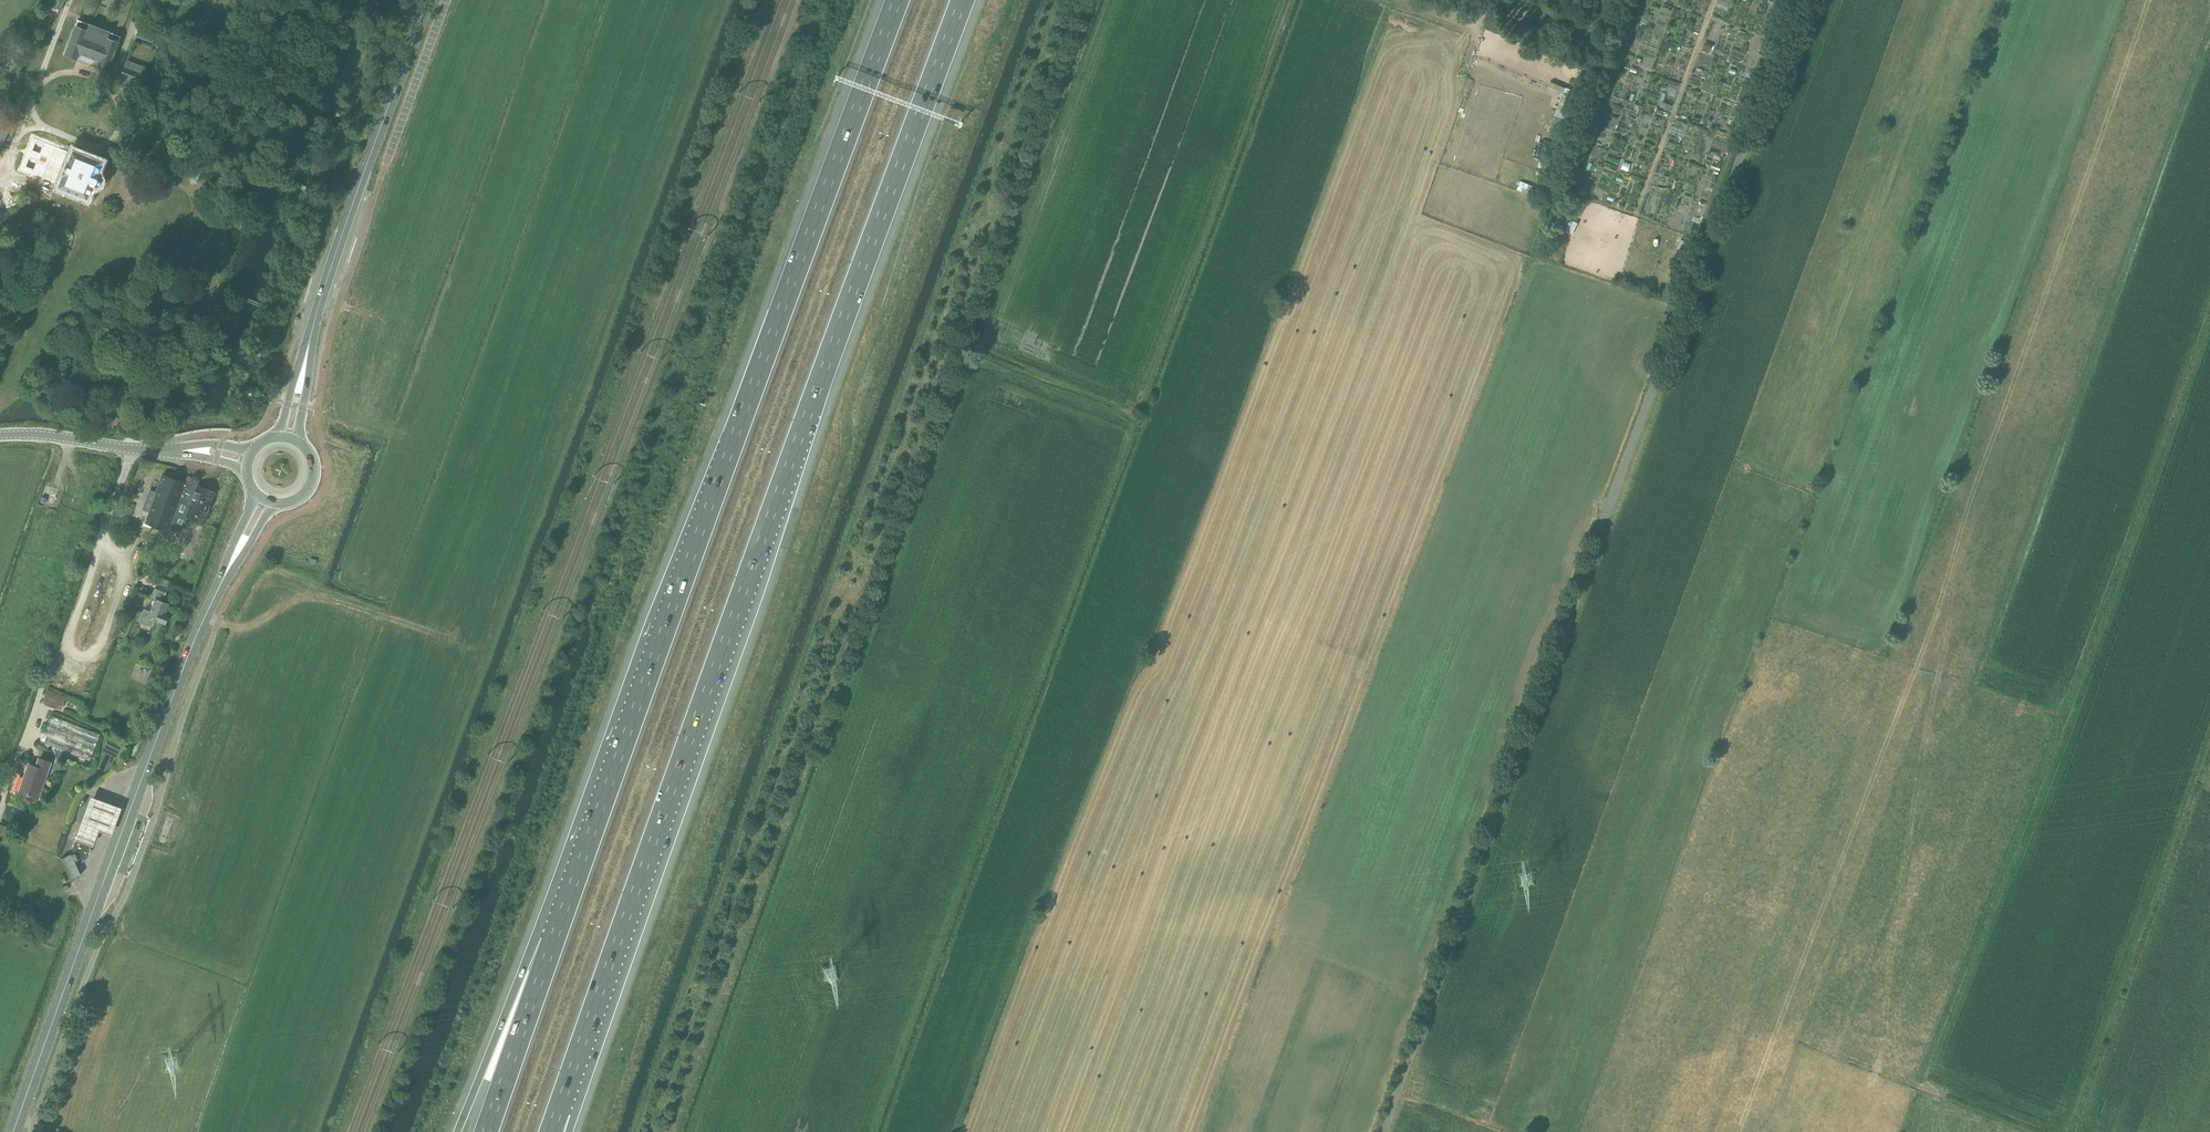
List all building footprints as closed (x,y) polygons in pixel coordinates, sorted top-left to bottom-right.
[(53,6),(56,8),(61,10),(65,0),(55,0),(53,6)] [(80,53),(99,60),(96,66),(109,70),(122,35),(90,23),(88,30),(76,26),(66,54),(78,58),(80,53)] [(1705,43),(1702,50),(1709,53),(1712,45),(1705,43)] [(127,60),(120,82),(132,86),(139,89),(147,67),(140,65),(127,60)] [(0,128),(0,141),(4,143),(9,130),(0,127),(0,128)] [(29,136),(16,167),(42,178),(55,146),(29,136)] [(66,163),(63,174),(58,187),(87,199),(92,186),(95,188),(99,185),(101,180),(100,176),(97,175),(99,170),(105,172),(108,165),(74,151),(69,162),(67,161),(66,163)] [(150,488),(143,509),(149,511),(146,520),(169,528),(170,524),(182,528),(186,516),(204,523),(216,492),(197,485),(199,480),(188,475),(185,482),(163,473),(161,480),(157,491),(150,488)] [(167,590),(157,585),(155,592),(158,593),(151,611),(145,609),(140,621),(153,626),(155,619),(165,623),(169,614),(166,613),(170,604),(163,601),(165,597),(167,590)] [(48,689),(43,700),(43,702),(62,710),(68,696),(61,693),(58,692),(58,691),(46,687),(46,688),(48,689)] [(41,741),(90,761),(101,734),(52,715),(41,741)] [(36,766),(30,764),(21,792),(39,798),(51,761),(39,757),(36,766)] [(92,795),(77,835),(94,842),(99,827),(103,829),(112,832),(121,806),(113,803),(92,795)] [(7,837),(9,831),(10,828),(0,824),(0,835),(7,837)] [(72,854),(61,858),(71,880),(81,875),(75,861),(78,860),(89,855),(94,842),(78,836),(73,849),(75,853),(72,854)]
